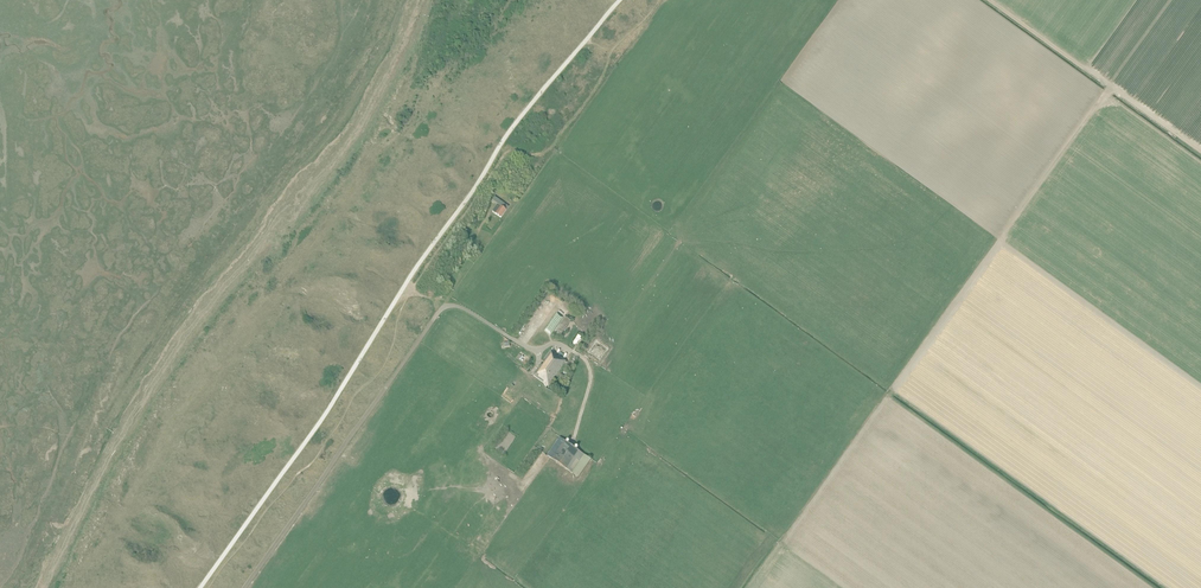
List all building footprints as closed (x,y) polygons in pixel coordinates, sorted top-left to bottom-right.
[(508,207),(497,199),(494,197),(491,202),(494,204),(495,202),(498,204),(492,212),(500,217),(508,207)] [(565,318),(554,332),(560,337),(571,322),(565,318)] [(541,365),(533,376),(548,386),(566,361),(551,351),(543,361),(545,363),(542,366),(541,365)] [(560,438),(547,456),(571,474),(578,479),(591,460),(584,456),(583,455),(560,438)]
